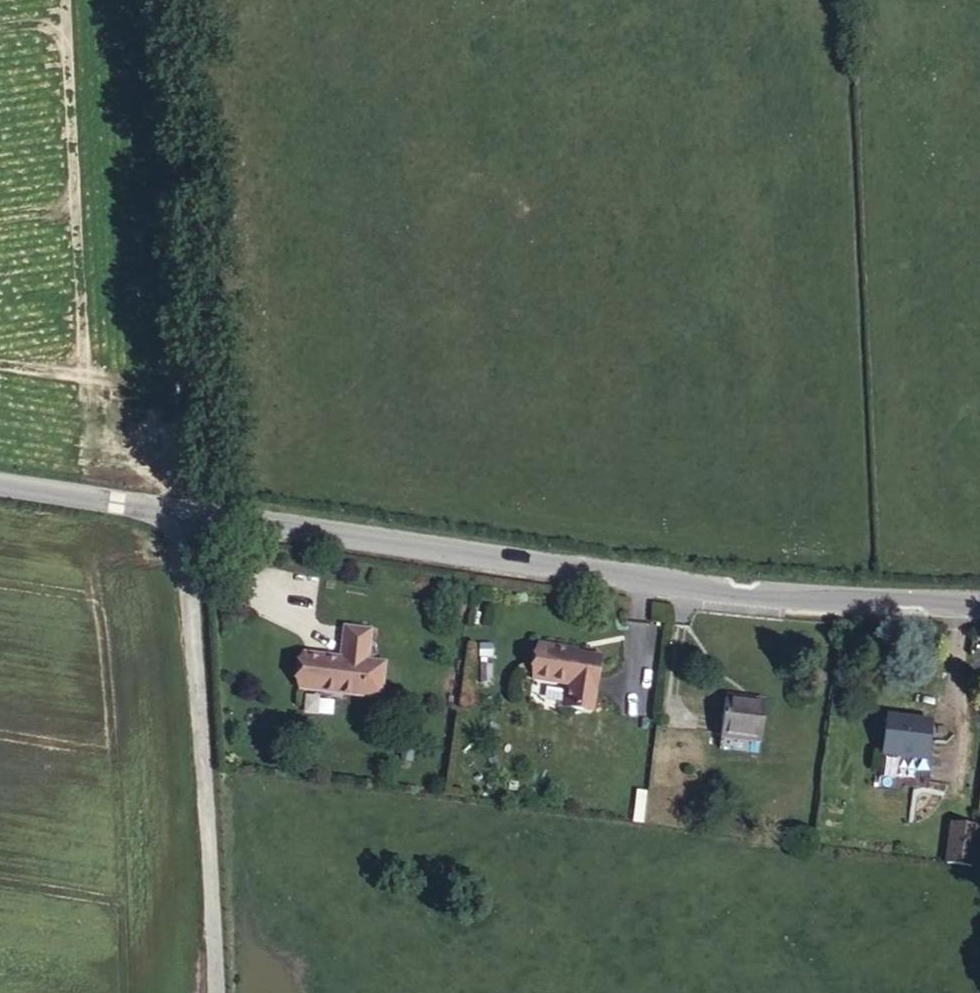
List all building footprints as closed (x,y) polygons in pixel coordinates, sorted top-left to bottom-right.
[(362,697),(367,661),(371,630),(343,627),(339,658),(304,653),(300,689),(362,697)] [(599,658),(563,652),(564,649),(537,645),(532,680),(568,685),(565,707),(592,712),(599,658)] [(385,664),(367,661),(362,697),(380,700),(385,664)] [(760,741),(765,703),(725,699),(720,737),(760,741)] [(878,776),(923,782),(931,722),(886,716),(878,776)] [(971,868),(976,827),(951,823),(945,865),(971,868)]
